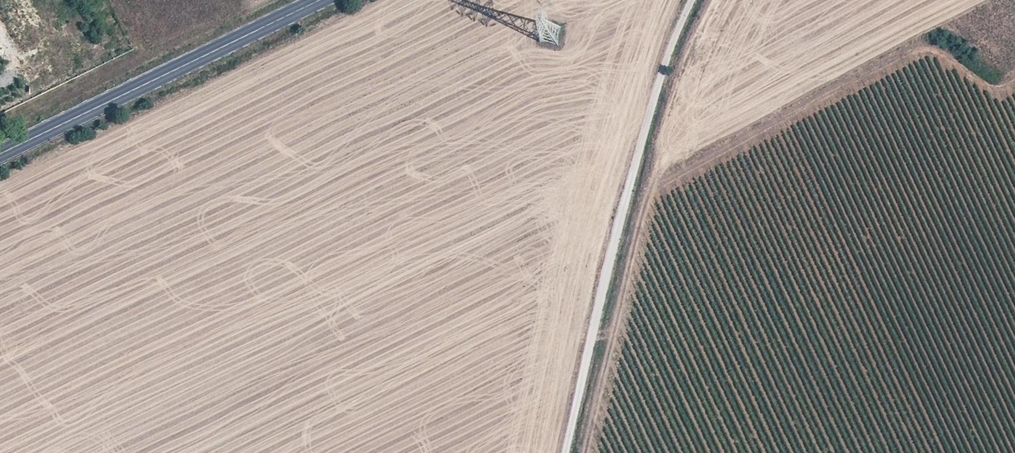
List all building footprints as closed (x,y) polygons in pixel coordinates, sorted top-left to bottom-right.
[(546,20),(541,39),(556,43),(561,24),(546,20)]
